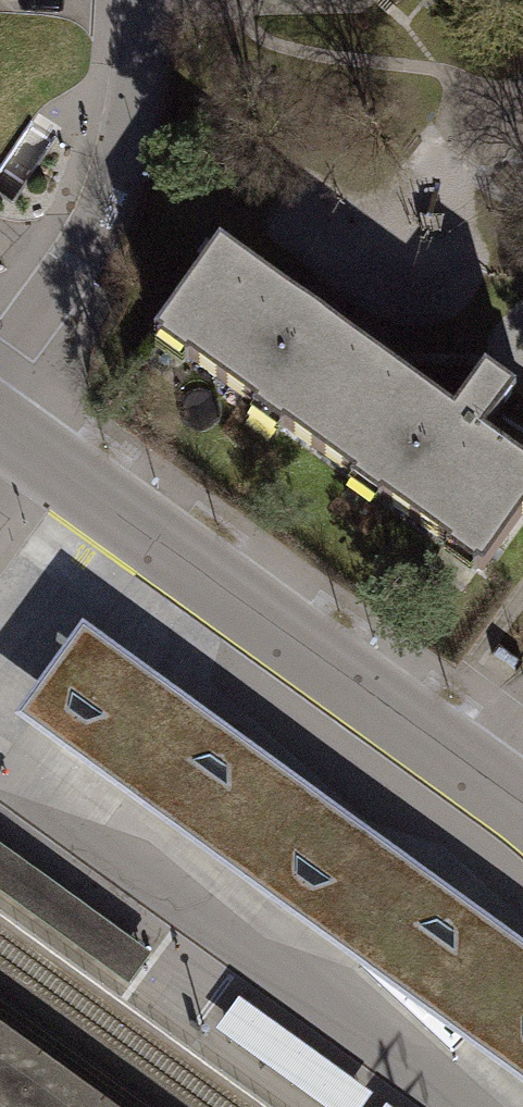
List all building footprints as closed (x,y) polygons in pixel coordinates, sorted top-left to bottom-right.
[(220,243),(155,332),(482,570),(522,514),(522,461),(485,434),(516,391),(487,370),(446,426),(289,312),(298,300),(220,243)] [(82,624),(13,717),(522,1086),(522,943),(82,624)] [(131,985),(142,971),(153,955),(0,845),(0,891),(131,985)] [(214,1030),(321,1106),(363,1106),(372,1094),(238,997),(214,1030)] [(0,1025),(0,1106),(113,1106),(0,1025)]
